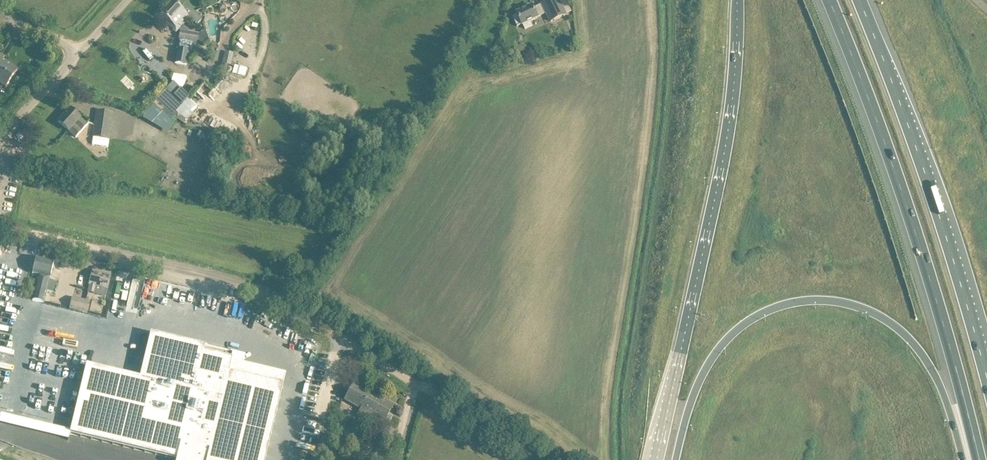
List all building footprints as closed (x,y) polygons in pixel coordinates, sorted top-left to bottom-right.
[(561,6),(561,5),(559,0),(551,0),(543,4),(544,6),(535,10),(532,6),(517,13),(518,15),(513,17),(517,26),(517,27),(522,24),(522,25),(523,25),(524,29),(532,25),(530,21),(538,18),(538,17),(547,13),(550,20),(565,13),(561,6)] [(185,5),(181,10),(172,2),(161,14),(178,30),(194,13),(185,5)] [(196,52),(197,43),(199,33),(180,30),(178,40),(190,42),(189,50),(178,48),(176,63),(187,66),(189,51),(196,52)] [(567,50),(575,46),(572,40),(564,44),(567,50)] [(505,57),(506,50),(503,46),(498,48),(496,55),(501,60),(505,57)] [(233,54),(233,53),(223,51),(221,64),(231,66),(233,54)] [(5,88),(17,71),(2,60),(4,57),(0,54),(0,84),(5,88)] [(234,68),(233,74),(245,77),(246,71),(234,68)] [(189,97),(181,89),(173,83),(157,100),(164,107),(172,115),(189,97)] [(80,118),(77,116),(70,109),(58,122),(76,138),(87,125),(80,118)] [(109,134),(112,113),(97,111),(94,131),(109,134)] [(50,278),(52,272),(54,262),(36,258),(32,274),(38,275),(32,301),(44,303),(50,278)] [(106,296),(108,285),(111,275),(93,271),(88,292),(106,296)] [(294,272),(291,279),(303,285),(306,278),(294,272)] [(87,313),(89,302),(73,298),(70,309),(87,313)] [(247,311),(260,318),(263,313),(250,305),(247,311)] [(70,434),(80,437),(177,459),(265,459),(283,386),(228,373),(233,353),(150,334),(140,378),(97,368),(86,365),(70,434)] [(361,409),(369,394),(353,385),(345,400),(361,409)] [(392,407),(373,396),(369,394),(361,409),(357,415),(380,429),(392,407)]
